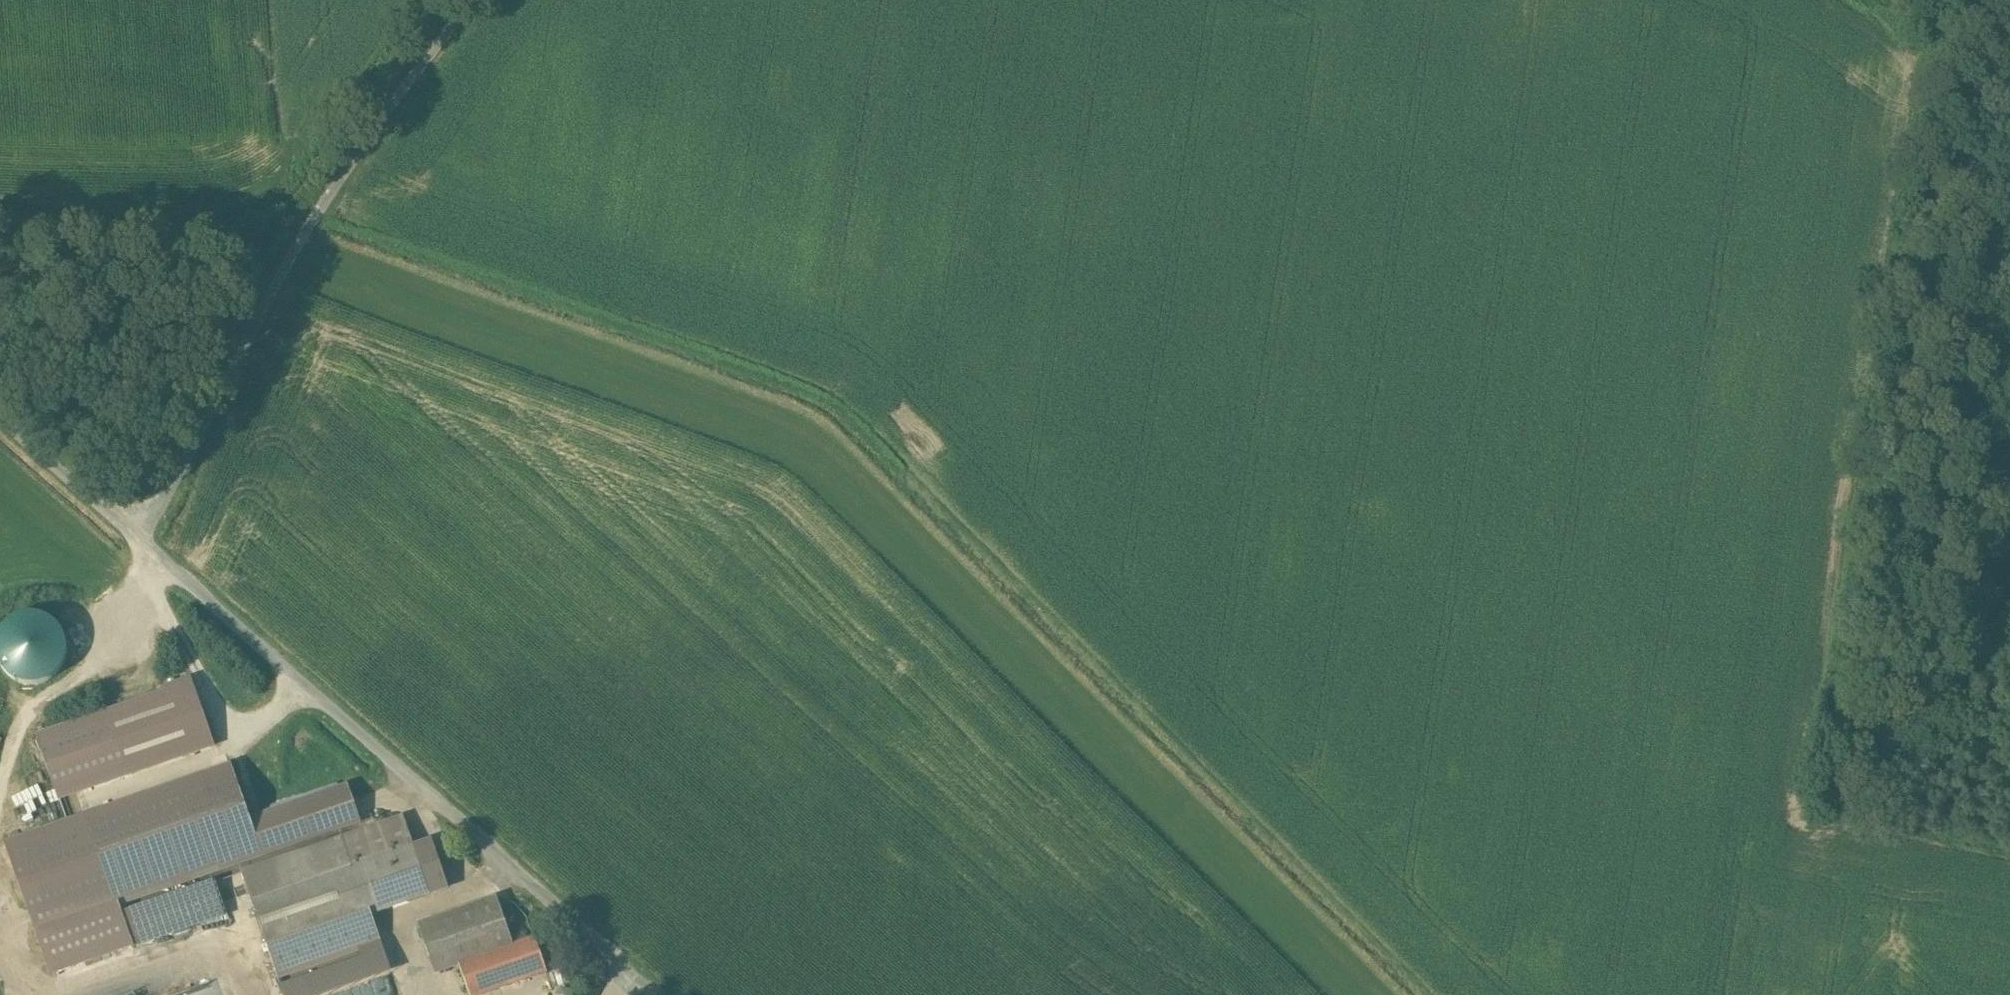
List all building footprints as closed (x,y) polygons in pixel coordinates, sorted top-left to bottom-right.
[(83,670),(62,609),(6,628),(27,689),(83,670)] [(191,683),(38,737),(60,800),(213,746),(191,683)] [(231,769),(86,819),(118,908),(360,823),(347,785),(249,819),(231,769)] [(403,817),(243,872),(279,977),(359,949),(380,942),(370,913),(448,886),(431,840),(413,846),(403,817)] [(118,908),(86,819),(7,847),(52,973),(131,945),(118,908)] [(216,882),(122,915),(132,946),(227,913),(216,882)] [(496,898),(419,925),(435,973),(459,965),(512,946),(496,898)] [(459,965),(470,994),(481,994),(547,972),(535,938),(512,946),(459,965)] [(282,985),(286,994),(326,994),(390,973),(380,942),(359,949),(361,957),(282,985)]
